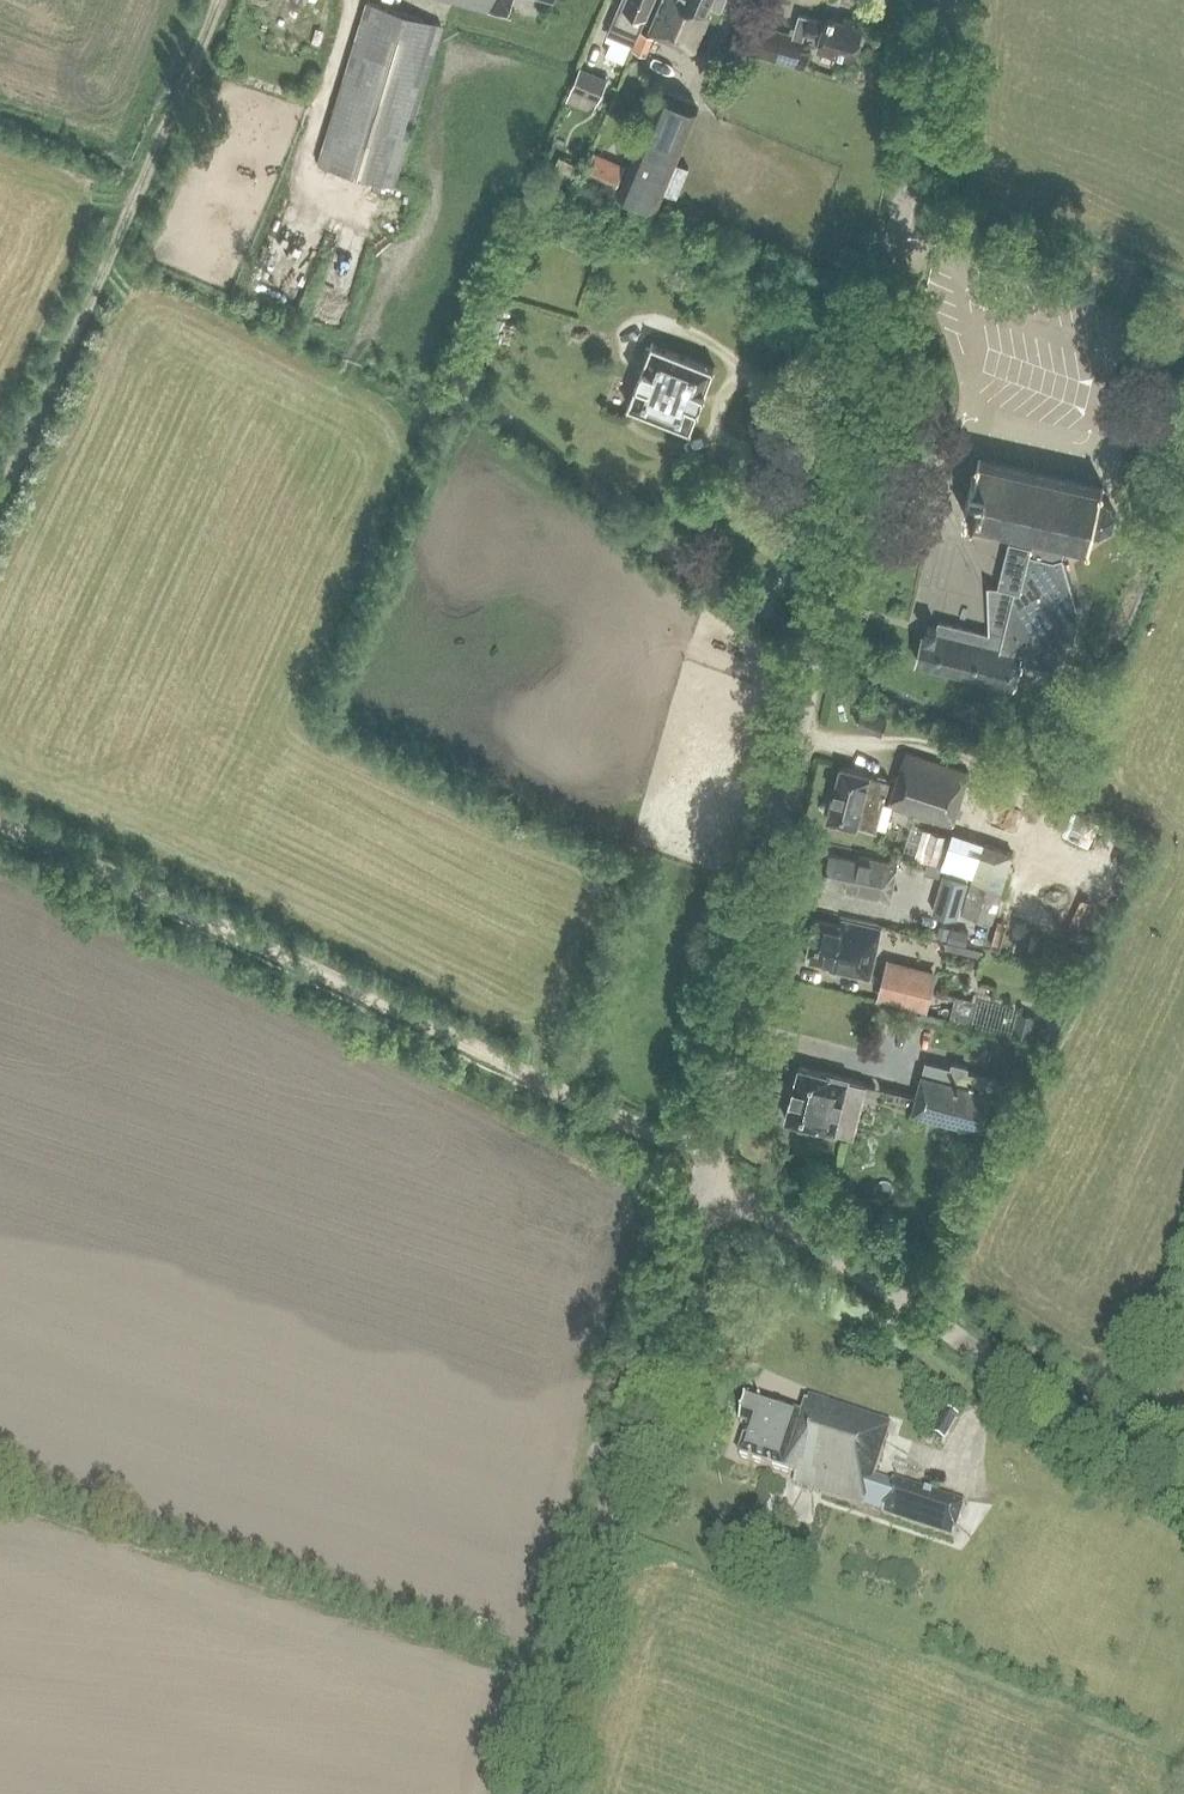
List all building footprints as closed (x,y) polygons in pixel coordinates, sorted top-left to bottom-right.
[(338,1),(335,0),(265,0),(257,29),(326,47),(338,1)] [(507,14),(511,0),(455,0),(507,14)] [(635,44),(653,0),(622,0),(620,5),(608,33),(635,44)] [(649,30),(695,50),(710,16),(706,14),(710,5),(719,9),(722,8),(725,0),(663,0),(649,30)] [(398,187),(444,24),(368,3),(323,166),(398,187)] [(808,17),(798,14),(793,33),(757,23),(749,53),(805,70),(809,53),(799,51),(804,32),(808,17)] [(863,28),(827,18),(826,21),(808,17),(804,32),(820,36),(818,46),(855,56),(863,28)] [(641,31),(632,50),(647,56),(656,37),(641,31)] [(598,100),(607,80),(581,68),(572,88),(598,100)] [(657,206),(697,109),(659,93),(619,190),(657,206)] [(577,164),(559,156),(551,174),(569,182),(577,164)] [(614,188),(623,167),(596,156),(587,177),(614,188)] [(675,162),(663,191),(677,197),(689,168),(675,162)] [(690,428),(714,366),(653,343),(630,405),(690,428)] [(1063,558),(1067,540),(1090,546),(1092,533),(1099,535),(1112,528),(1116,514),(1106,502),(1100,501),(1102,489),(979,461),(976,478),(973,474),(970,476),(972,479),(967,501),(964,503),(966,505),(970,503),(966,517),(1013,528),(1010,541),(1008,541),(998,587),(1000,588),(989,634),(979,631),(940,622),(939,629),(929,626),(927,635),(924,635),(918,664),(1016,687),(1022,663),(1063,673),(1070,644),(1074,645),(1082,609),(1078,608),(1064,558),(1063,558)] [(880,732),(885,716),(863,708),(857,723),(880,732)] [(952,825),(971,772),(907,750),(889,804),(952,825)] [(884,805),(890,778),(840,766),(827,819),(876,831),(878,825),(887,827),(892,807),(884,805)] [(930,831),(922,860),(927,862),(941,866),(944,867),(974,876),(962,912),(993,921),(1004,883),(1013,853),(953,832),(952,837),(930,831)] [(860,856),(859,860),(831,853),(825,880),(852,886),(851,892),(890,901),(899,864),(860,856)] [(938,877),(941,867),(927,863),(924,873),(938,877)] [(943,873),(932,910),(957,918),(966,888),(968,880),(965,879),(943,873)] [(843,920),(842,925),(818,919),(808,959),(833,965),(833,968),(870,978),(882,929),(843,920)] [(945,942),(950,928),(941,925),(937,939),(945,942)] [(951,928),(948,941),(966,945),(969,932),(951,928)] [(969,948),(968,955),(981,958),(983,951),(969,948)] [(922,1010),(931,974),(890,964),(881,1000),(922,1010)] [(974,1022),(980,1000),(960,994),(953,1016),(974,1022)] [(1032,1039),(1037,1017),(1018,1013),(1013,1034),(1032,1039)] [(1036,1024),(1032,1039),(1049,1043),(1053,1028),(1036,1024)] [(951,1064),(950,1067),(928,1062),(917,1111),(986,1128),(997,1080),(968,1073),(969,1069),(951,1064)] [(864,1086),(865,1082),(800,1065),(786,1118),(835,1131),(847,1085),(856,1087),(857,1084),(864,1086)] [(801,1422),(747,1404),(739,1428),(748,1430),(738,1460),(793,1478),(790,1487),(861,1510),(862,1507),(879,1512),(879,1515),(951,1539),(961,1506),(890,1482),(889,1485),(870,1479),(887,1429),(808,1402),(801,1422)]
